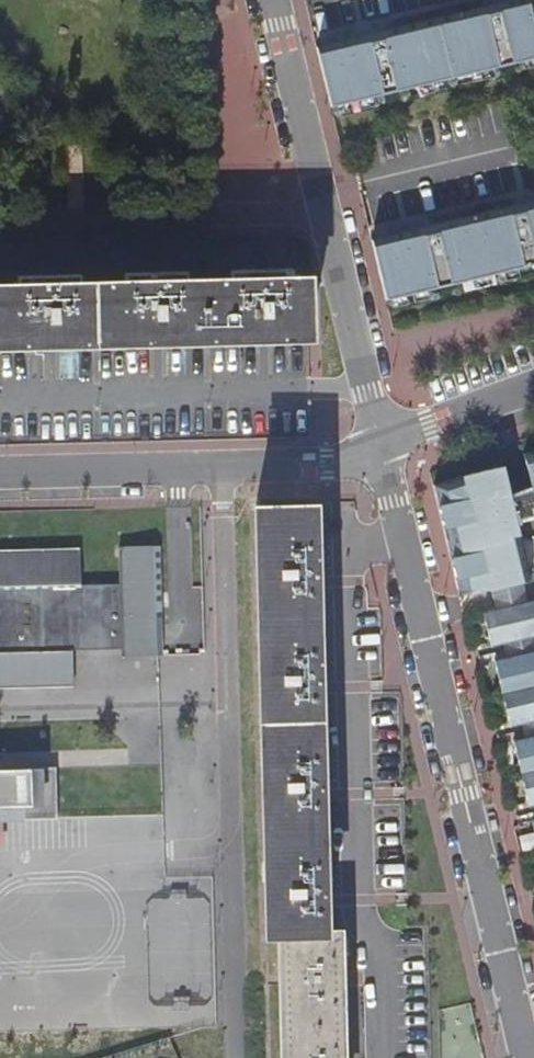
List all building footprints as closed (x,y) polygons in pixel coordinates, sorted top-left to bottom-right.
[(344,111),(533,63),(533,0),(531,0),(329,51),(344,111)] [(386,243),(401,303),(533,270),(533,206),(386,243)] [(313,277),(297,277),(297,267),(273,267),(273,277),(260,277),(259,268),(235,268),(236,278),(191,280),(190,269),(167,270),(167,280),(153,280),(153,270),(129,271),(130,281),(84,281),(84,272),(60,272),(60,282),(47,283),(46,272),(23,273),(23,283),(0,283),(0,343),(145,339),(314,335),(313,279),(313,277)] [(273,277),(273,267),(259,268),(260,277),(273,277)] [(167,280),(167,270),(153,270),(153,280),(167,280)] [(60,282),(60,272),(46,272),(47,283),(60,282)] [(523,459),(532,491),(533,496),(533,455),(523,459)] [(459,598),(491,596),(521,588),(529,586),(515,527),(509,500),(502,471),(462,482),(434,493),(459,598)] [(532,491),(509,500),(515,527),(533,521),(533,496),(532,491)] [(316,505),(259,507),(269,935),(283,934),(286,1057),(343,1057),(340,931),(326,932),(316,505)] [(158,542),(119,543),(120,582),(78,583),(79,548),(0,550),(0,683),(72,681),(73,644),(121,644),(122,653),(159,652),(158,542)] [(493,606),(496,616),(527,608),(521,588),(491,596),(493,606)] [(504,656),(533,649),(533,606),(527,608),(496,616),(483,619),(491,654),(503,651),(504,656)] [(504,656),(506,662),(494,665),(510,732),(522,729),(523,736),(533,733),(533,649),(504,656)] [(523,736),(525,742),(513,745),(529,812),(533,811),(533,733),(523,736)] [(7,806),(7,819),(56,819),(56,767),(0,768),(0,806),(7,806)]
